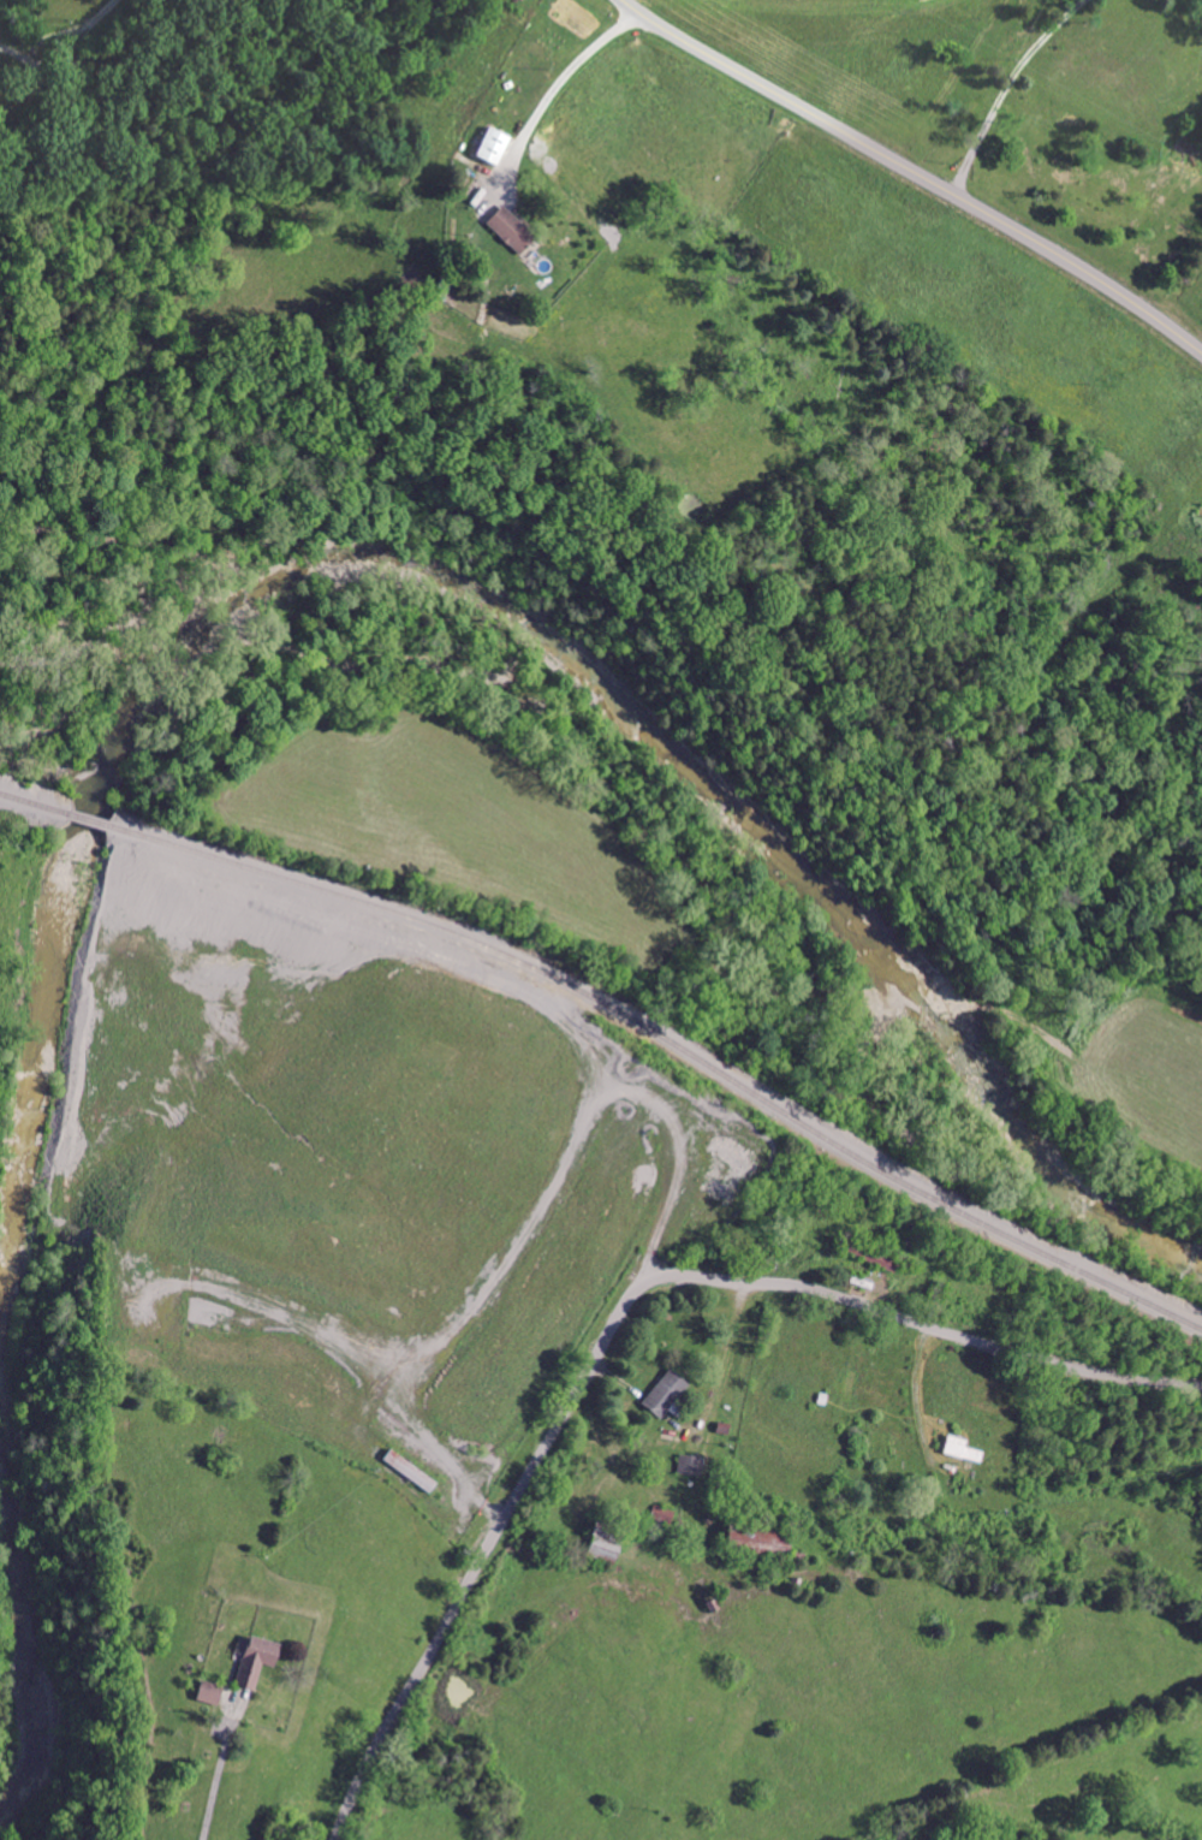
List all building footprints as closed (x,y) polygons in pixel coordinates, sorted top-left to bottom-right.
[(19,11),(19,0),(0,0),(0,11),(19,11)] [(277,1666),(255,1661),(250,1680),(273,1686),(277,1666)]
